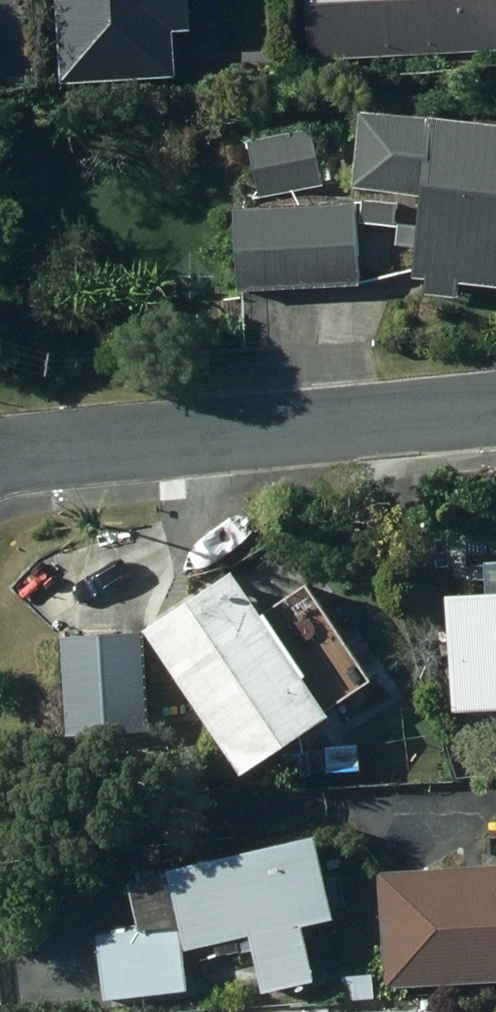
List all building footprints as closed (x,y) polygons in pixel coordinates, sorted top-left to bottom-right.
[(221,0),(53,0),(57,86),(184,79),(181,33),(222,30),(221,0)] [(303,60),(495,48),(495,0),(299,0),(303,60)] [(330,187),(406,195),(397,279),(495,289),(495,129),(338,112),(330,187)] [(297,128),(236,141),(249,200),(310,186),(297,128)] [(341,203),(215,210),(220,292),(346,285),(341,203)] [(208,571),(122,630),(222,774),(356,682),(291,586),(242,620),(208,571)] [(429,600),(435,712),(495,709),(495,596),(429,600)] [(99,631),(17,636),(23,733),(105,727),(99,631)] [(324,745),(314,755),(315,773),(351,771),(349,744),(324,745)] [(286,928),(317,920),(297,838),(151,874),(164,926),(84,936),(91,1000),(175,990),(171,952),(232,937),(246,995),(299,981),(286,928)] [(372,873),(378,989),(495,982),(495,866),(372,873)] [(363,974),(333,977),(335,1002),(366,999),(363,974)]
